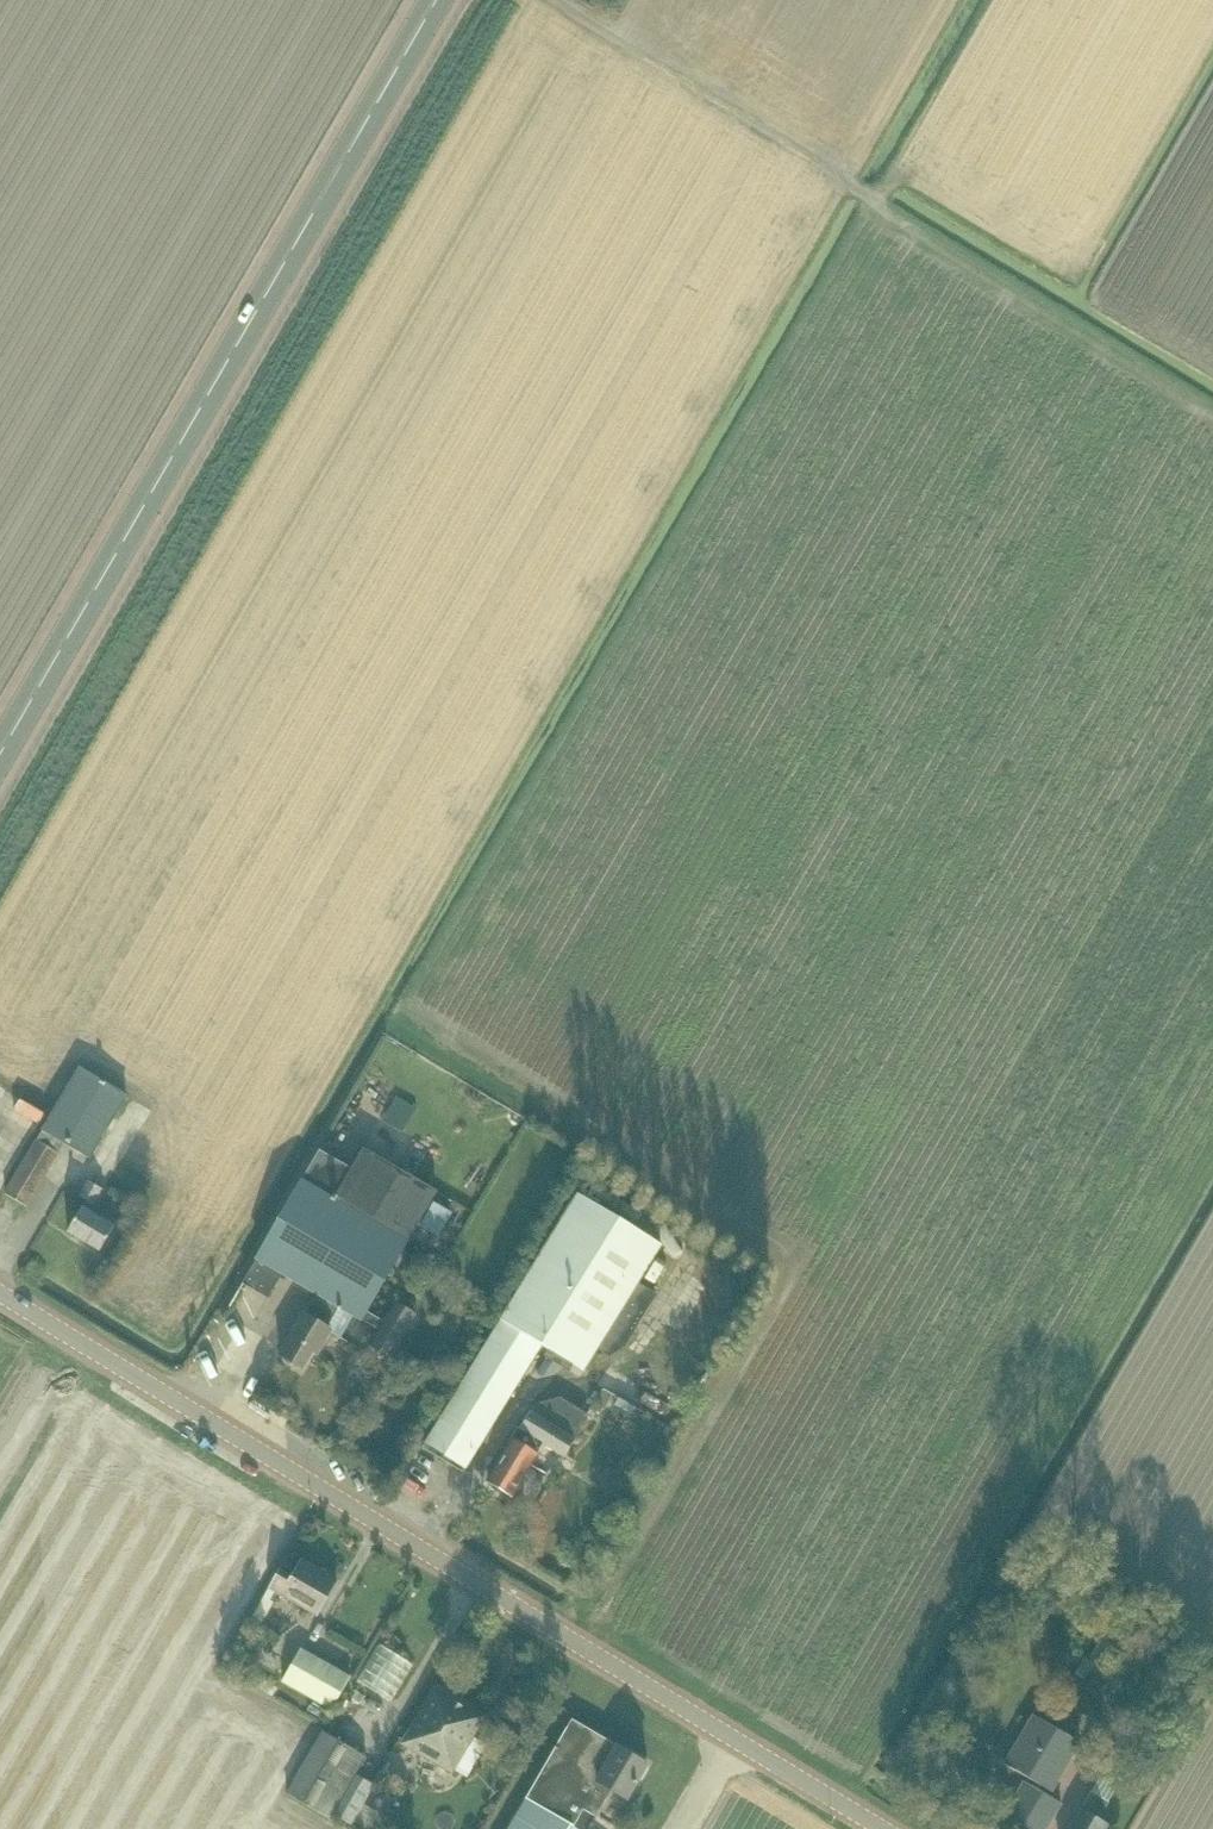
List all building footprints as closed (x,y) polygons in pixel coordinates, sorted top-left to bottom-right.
[(129,1095),(81,1067),(43,1131),(44,1131),(39,1140),(60,1153),(66,1144),(92,1159),(129,1095)] [(61,1154),(60,1153),(39,1140),(38,1140),(6,1193),(29,1207),(61,1154)] [(259,1257),(246,1278),(270,1293),(283,1271),(318,1293),(317,1296),(278,1355),(306,1372),(316,1354),(320,1356),(335,1330),(330,1327),(340,1308),(380,1330),(371,1347),(393,1357),(418,1314),(397,1301),(385,1321),(370,1312),(379,1296),(420,1224),(426,1215),(432,1203),(439,1192),(364,1149),(353,1168),(321,1150),(258,1256),(259,1257)] [(80,1196),(96,1206),(105,1190),(89,1178),(80,1196)] [(627,1347),(659,1295),(639,1283),(662,1246),(579,1195),(426,1444),(466,1469),(543,1346),(584,1372),(598,1350),(611,1358),(627,1347)] [(426,1215),(420,1224),(439,1235),(451,1214),(432,1203),(426,1215)] [(117,1225),(84,1206),(69,1233),(101,1253),(117,1225)] [(224,1366),(242,1360),(237,1345),(219,1351),(224,1366)] [(539,1453),(545,1444),(566,1458),(577,1438),(576,1437),(589,1414),(562,1397),(537,1403),(521,1429),(519,1427),(488,1482),(494,1486),(494,1488),(502,1491),(503,1491),(514,1498),(540,1454),(539,1453)] [(270,1588),(266,1596),(272,1600),(276,1592),(318,1616),(339,1581),(302,1559),(292,1576),(281,1569),(270,1588)] [(352,1677),(303,1648),(283,1682),(333,1710),(352,1677)] [(403,1744),(453,1773),(486,1717),(436,1688),(403,1744)] [(1026,1777),(1053,1793),(1082,1743),(1034,1714),(1004,1763),(1026,1777)] [(597,1816),(612,1791),(629,1801),(650,1764),(573,1720),(509,1828),(590,1828),(597,1816)] [(367,1757),(324,1732),(288,1794),(332,1818),(333,1816),(348,1825),(373,1781),(358,1773),(367,1757)] [(1051,1796),(1024,1781),(1005,1816),(1029,1828),(1048,1828),(1063,1804),(1051,1796)] [(1112,1825),(1100,1817),(1110,1802),(1092,1791),(1082,1808),(1070,1828),(1109,1828),(1112,1825)]
